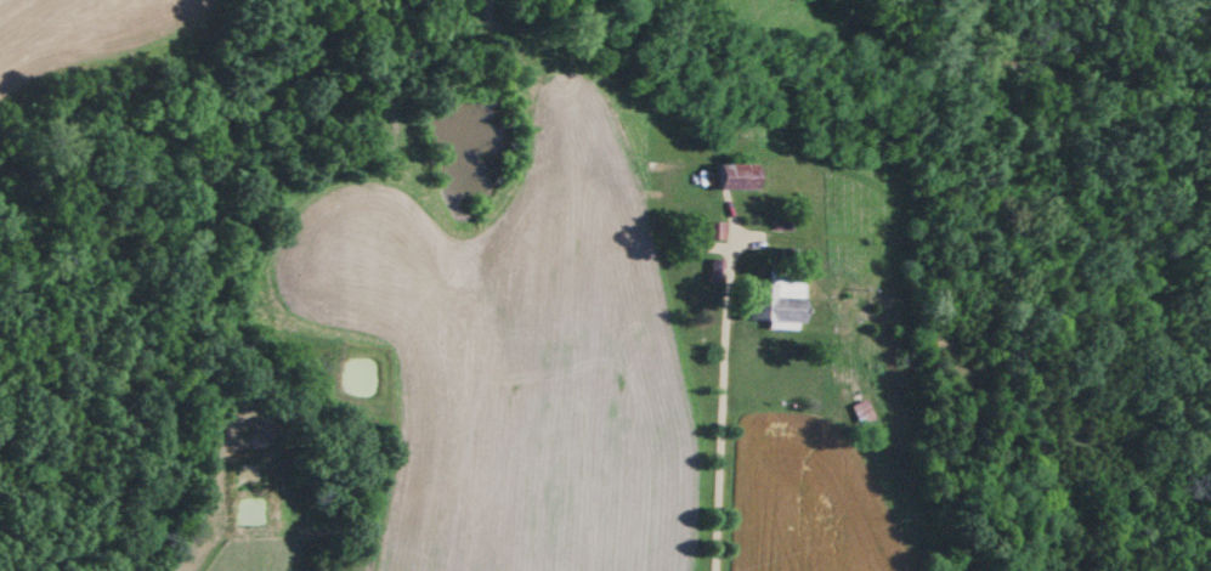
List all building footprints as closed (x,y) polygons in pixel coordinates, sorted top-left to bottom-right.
[(742,288),(741,328),(796,329),(797,271),(764,271),(764,288),(742,288)] [(871,421),(862,402),(847,408),(856,428),(871,421)]
